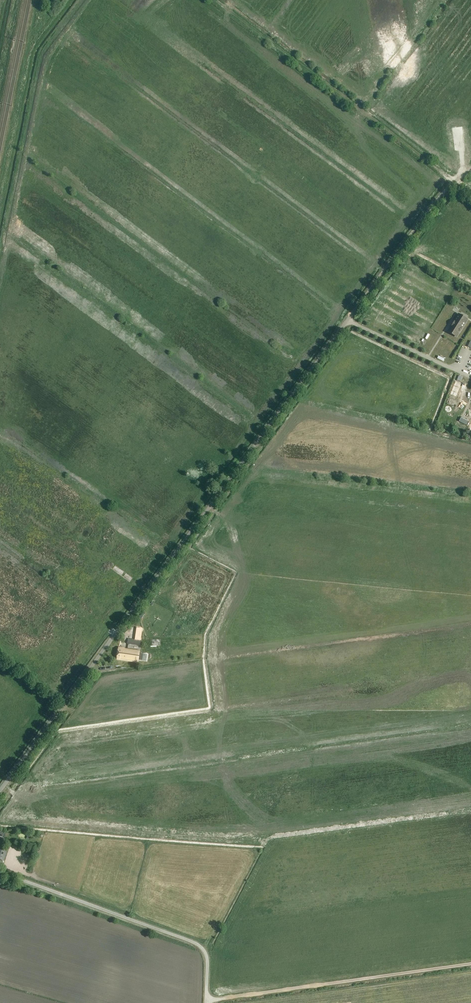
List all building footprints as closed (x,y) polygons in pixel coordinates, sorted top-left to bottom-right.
[(456,338),(458,334),(468,320),(459,314),(448,332),(456,338)] [(458,387),(452,385),(448,394),(454,397),(458,387)] [(118,565),(116,568),(123,574),(125,572),(118,565)] [(138,663),(139,655),(140,652),(140,651),(119,648),(117,659),(138,663)] [(100,705),(102,710),(100,711),(101,714),(106,712),(105,710),(111,708),(109,701),(100,705)]
